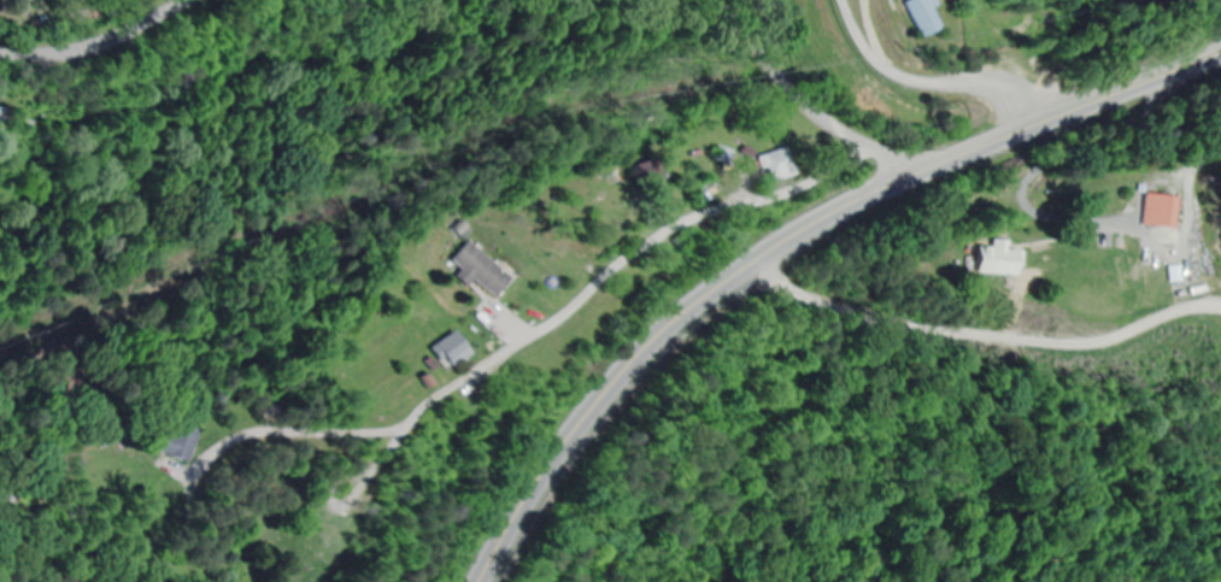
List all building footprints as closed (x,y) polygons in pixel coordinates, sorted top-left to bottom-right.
[(935,30),(925,12),(931,9),(927,0),(906,0),(896,6),(916,41),(935,30)] [(791,173),(785,147),(754,154),(760,181),(791,173)] [(1174,229),(1177,197),(1144,194),(1141,226),(1174,229)] [(1005,275),(1005,240),(975,240),(975,275),(1005,275)] [(453,276),(464,287),(470,281),(489,299),(507,279),(467,241),(448,260),(459,270),(453,276)] [(434,364),(460,361),(457,336),(431,339),(434,364)] [(171,437),(160,432),(153,451),(188,463),(199,432),(176,423),(171,437)]
